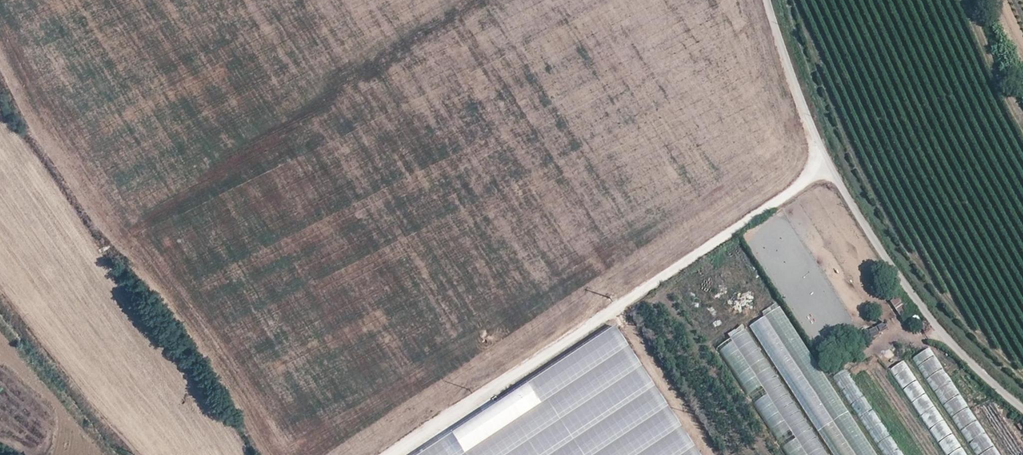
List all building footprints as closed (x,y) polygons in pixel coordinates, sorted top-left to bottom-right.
[(915,312),(903,294),(891,302),(903,320),(915,312)] [(782,301),(754,318),(756,321),(752,323),(833,454),(876,454),(782,301)] [(787,454),(827,454),(750,320),(722,336),(724,338),(722,340),(787,454)] [(636,321),(449,424),(452,429),(538,435),(537,454),(558,454),(618,422),(657,454),(710,454),(636,321)] [(884,321),(868,329),(873,338),(889,329),(884,321)] [(906,359),(891,368),(946,454),(966,454),(906,359)] [(930,380),(966,444),(970,442),(977,454),(1022,454),(1022,451),(993,398),(979,406),(999,441),(991,446),(948,370),(930,380)] [(420,454),(497,454),(496,433),(464,453),(453,435),(420,454)]
